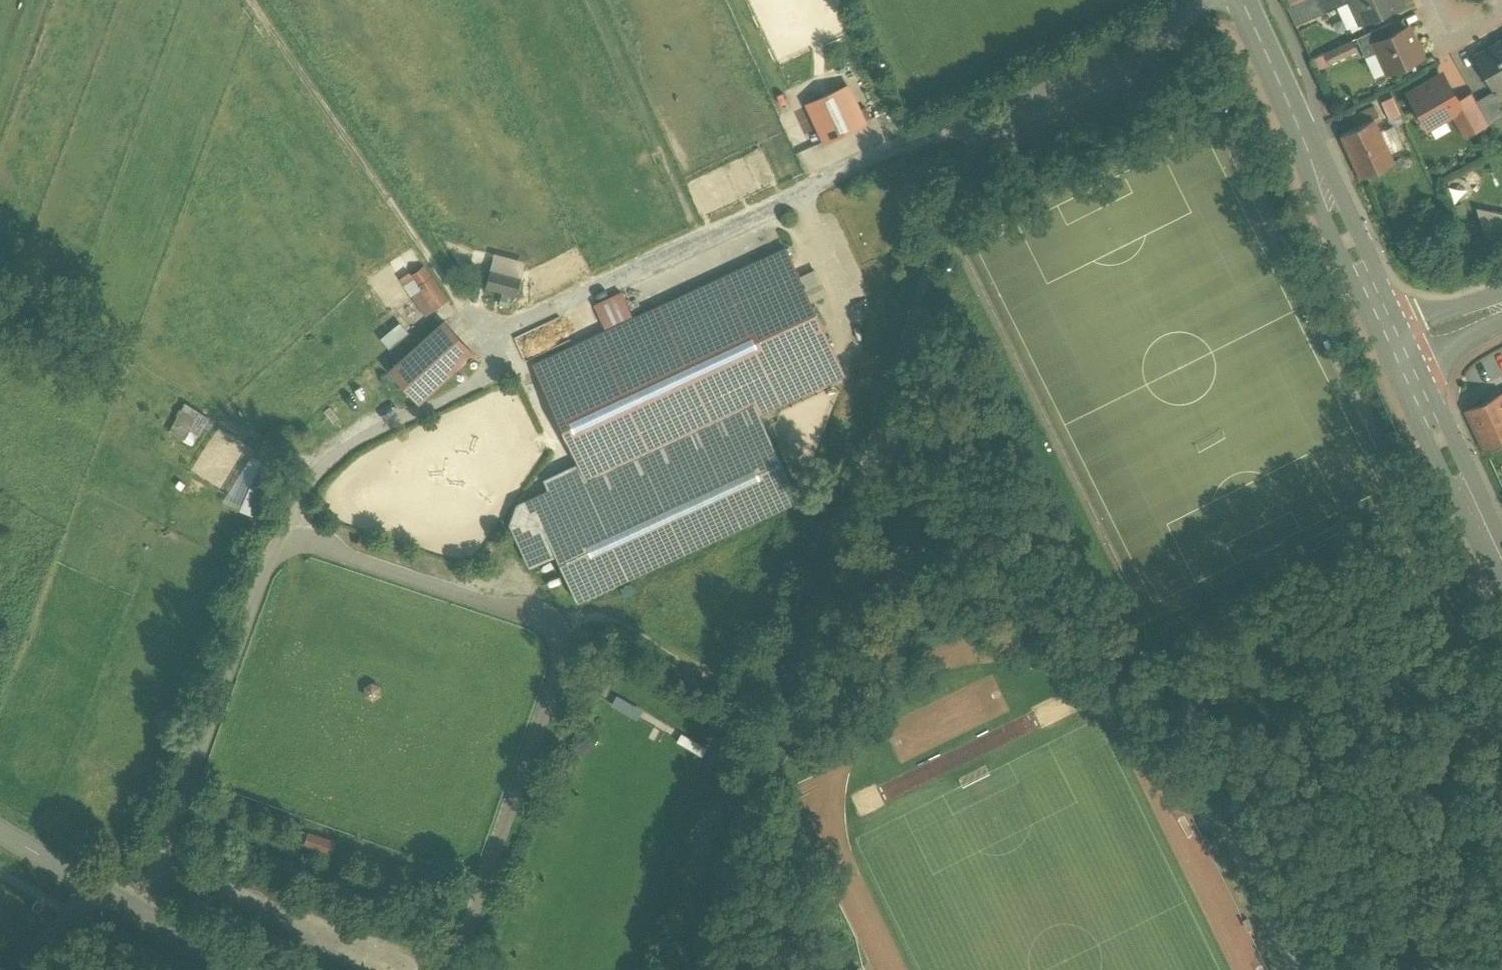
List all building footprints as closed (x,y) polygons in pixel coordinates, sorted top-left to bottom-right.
[(1287,6),(1296,26),(1324,13),(1318,0),(1300,0),(1287,6)] [(1324,13),(1339,7),(1352,1),(1351,0),(1318,0),(1324,13)] [(1352,1),(1339,7),(1348,29),(1401,4),(1399,0),(1351,0),(1352,1)] [(1389,23),(1357,38),(1366,58),(1379,52),(1375,43),(1394,34),(1389,23)] [(1394,34),(1375,43),(1379,52),(1381,58),(1385,57),(1391,70),(1400,66),(1403,67),(1411,63),(1412,61),(1422,56),(1423,53),(1417,39),(1414,38),(1409,27),(1394,34)] [(1354,39),(1314,57),(1319,69),(1360,52),(1354,39)] [(1496,46),(1495,45),(1476,56),(1477,58),(1494,89),(1494,90),(1495,91),(1501,87),(1501,43),(1496,46)] [(1445,74),(1408,95),(1427,128),(1452,114),(1464,107),(1459,99),(1445,74)] [(848,84),(804,104),(822,142),(866,122),(848,84)] [(1391,89),(1378,95),(1389,120),(1401,114),(1391,89)] [(1472,93),(1459,99),(1464,107),(1452,114),(1465,138),(1489,124),(1472,93)] [(1339,133),(1358,178),(1397,161),(1372,105),(1366,107),(1371,119),(1339,133)] [(1488,228),(1492,241),(1501,238),(1501,224),(1488,228)] [(842,373),(784,245),(635,311),(624,287),(590,302),(601,328),(530,360),(577,466),(541,482),(547,495),(520,508),(513,527),(531,566),(559,553),(579,597),(794,500),(755,413),(842,373)] [(516,296),(526,260),(493,252),(483,287),(516,296)] [(425,261),(399,278),(424,316),(450,299),(425,261)] [(419,407),(475,354),(442,319),(386,372),(419,407)] [(388,347),(407,331),(400,322),(380,337),(388,347)] [(1468,411),(1485,449),(1501,442),(1501,394),(1468,411)] [(191,445),(208,417),(184,403),(167,430),(191,445)] [(224,501),(257,517),(280,468),(248,453),(224,501)] [(380,686),(370,683),(363,688),(363,697),(372,702),(380,696),(380,686)] [(627,702),(622,711),(637,718),(641,709),(627,702)] [(332,841),(312,835),(307,849),(327,855),(332,841)]
